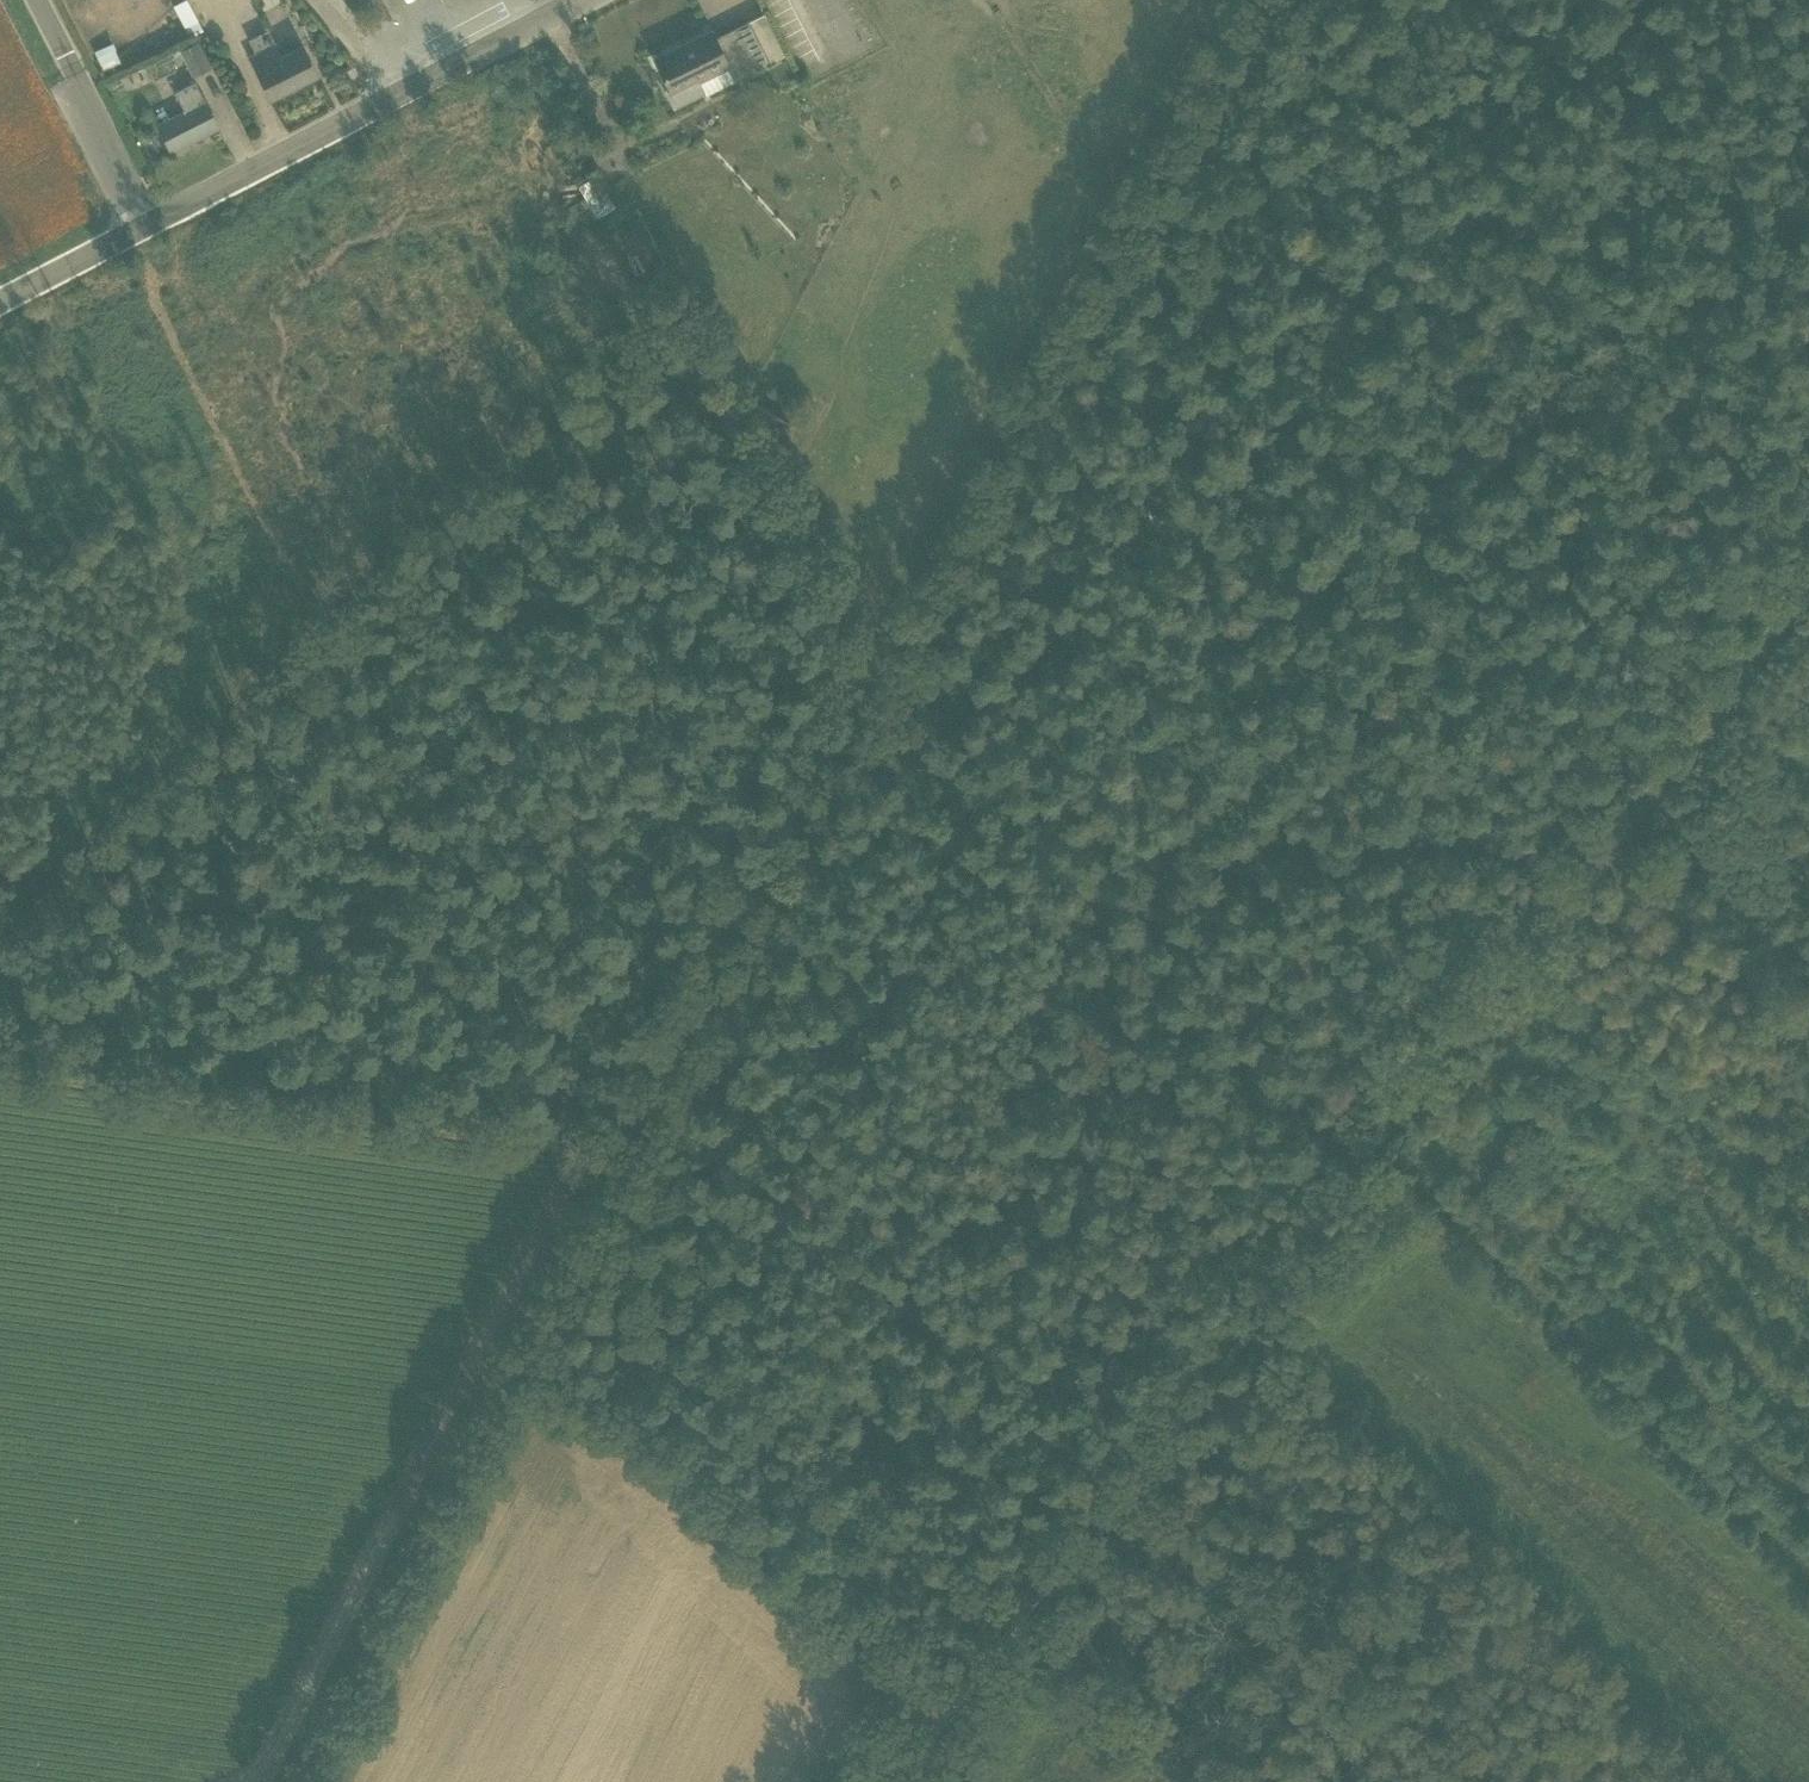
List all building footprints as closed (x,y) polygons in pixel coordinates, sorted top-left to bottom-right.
[(176,2),(187,33),(201,28),(191,0),(182,0),(176,2)] [(737,79),(770,63),(749,21),(715,38),(712,32),(656,60),(674,95),(731,66),(737,79)] [(248,55),(272,99),(318,76),(302,45),(282,56),(268,30),(249,39),(256,52),(248,55)] [(194,76),(211,67),(198,41),(181,50),(194,76)] [(171,152),(219,127),(196,82),(175,92),(184,110),(157,124),(171,152)] [(614,206),(603,188),(586,199),(597,217),(614,206)]
